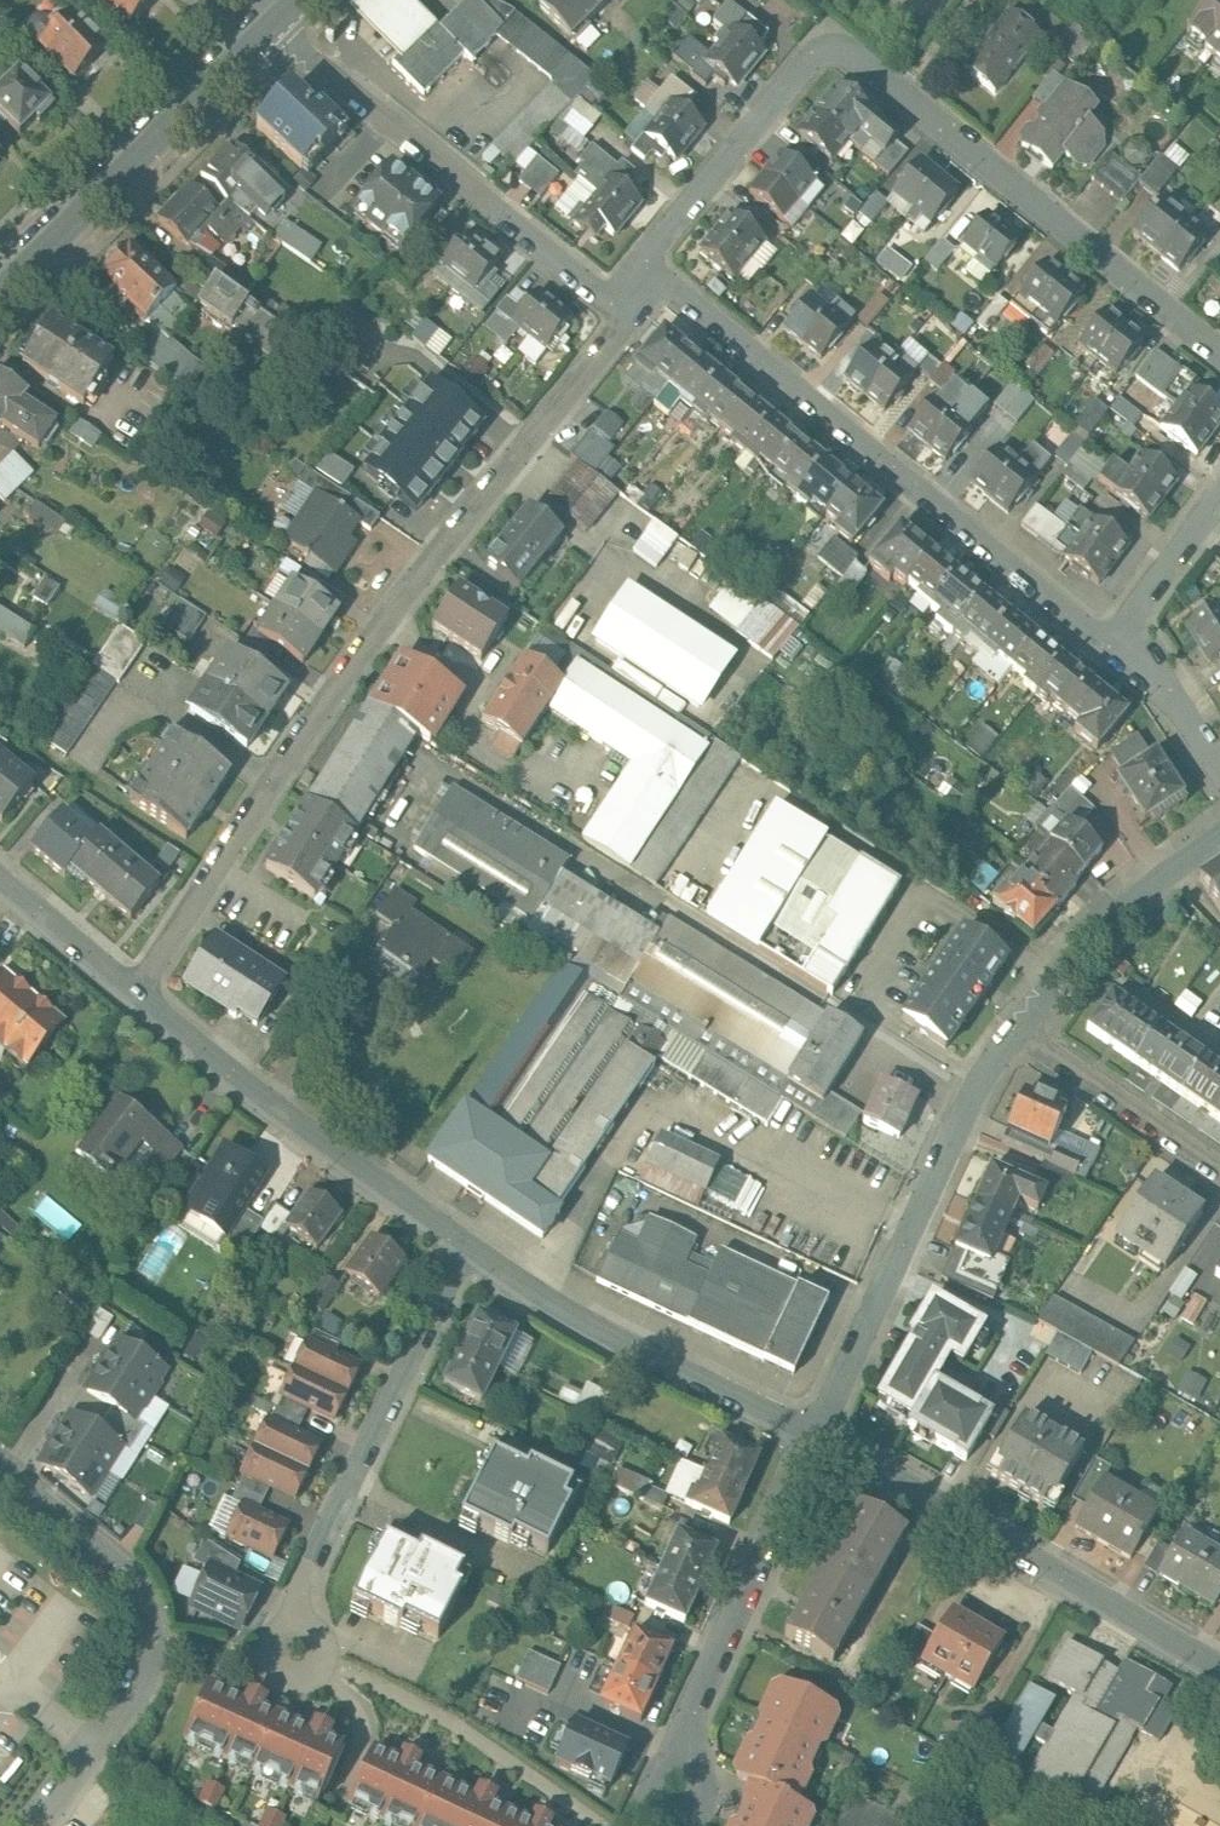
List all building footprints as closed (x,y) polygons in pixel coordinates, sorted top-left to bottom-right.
[(117,19),(117,23),(119,26),(121,28),(125,29),(129,29),(132,27),(134,24),(135,21),(156,0),(97,0),(117,19)] [(350,10),(397,58),(430,26),(405,0),(361,0),(350,10)] [(490,0),(470,0),(456,13),(489,46),(497,36),(496,36),(514,13),(490,0)] [(537,5),(571,40),(611,0),(542,0),(539,4),(537,5)] [(672,3),(683,13),(695,0),(674,0),(672,3)] [(1187,29),(1188,35),(1219,61),(1219,0),(1210,0),(1187,29)] [(729,3),(714,21),(724,29),(714,40),(721,46),(751,70),(766,53),(759,47),(768,36),(729,3)] [(107,50),(64,6),(49,21),(57,29),(41,45),(76,81),(77,79),(83,85),(98,71),(92,65),(107,50)] [(1011,10),(965,67),(996,92),(1042,35),(1011,10)] [(489,46),(456,13),(439,30),(463,55),(471,63),(489,46)] [(570,58),(514,13),(496,36),(497,36),(551,79),(552,80),(570,58)] [(433,25),(392,65),(422,96),(463,55),(439,30),(433,25)] [(712,57),(689,38),(673,57),(694,74),(692,76),(706,87),(714,77),(725,86),(729,82),(736,88),(751,70),(721,46),(712,57)] [(597,79),(570,58),(552,80),(551,79),(552,85),(552,86),(572,105),(597,79)] [(19,73),(0,92),(0,115),(20,135),(35,120),(40,124),(54,111),(49,106),(51,105),(39,93),(41,91),(26,76),(24,78),(19,73)] [(696,98),(673,78),(646,109),(659,121),(689,145),(703,128),(694,121),(698,116),(688,108),(696,98)] [(838,85),(814,114),(815,115),(848,142),(860,153),(870,141),(884,154),(895,141),(899,136),(838,85)] [(552,86),(483,158),(502,177),(572,105),(552,86)] [(315,110),(292,89),(256,127),(302,171),(317,156),(320,158),(337,141),(334,138),(343,129),(319,106),(315,110)] [(1068,92),(1056,107),(1053,104),(1048,109),(1047,109),(1040,118),(1040,122),(1042,124),(1039,129),(1036,126),(1026,128),(1020,136),(1021,144),(1051,169),(1064,154),(1077,165),(1087,164),(1104,143),(1102,134),(1078,114),(1085,105),(1068,92)] [(601,116),(582,100),(574,110),(593,125),(601,116)] [(592,129),(573,113),(565,122),(584,138),(592,129)] [(848,142),(815,115),(800,132),(808,139),(807,141),(823,154),(825,152),(834,160),(848,142)] [(659,121),(646,137),(644,135),(627,156),(639,166),(652,150),(662,158),(665,154),(675,162),(689,145),(659,121)] [(884,154),(875,164),(889,176),(909,152),(895,141),(884,154)] [(258,170),(231,145),(203,176),(229,202),(239,191),(257,208),(273,191),(255,174),(258,170)] [(617,168),(593,147),(580,162),(584,166),(575,176),(579,179),(627,219),(641,203),(633,196),(637,191),(626,182),(639,166),(627,156),(617,168)] [(1141,179),(1111,154),(1092,178),(1122,202),(1139,182),(1141,179)] [(790,160),(788,162),(781,155),(765,174),(799,202),(814,183),(806,176),(807,174),(790,160)] [(1141,179),(1139,182),(1156,197),(1178,170),(1160,155),(1141,179)] [(560,175),(537,157),(519,179),(542,197),(560,175)] [(921,162),(914,170),(912,168),(899,185),(901,187),(894,196),(912,210),(939,177),(921,162)] [(438,205),(391,168),(355,213),(401,251),(438,205)] [(799,202),(765,174),(749,193),(757,200),(756,202),(773,216),(774,214),(783,221),(799,202)] [(958,192),(939,177),(912,210),(906,217),(916,225),(919,222),(920,223),(923,220),(931,226),(938,217),(940,218),(954,201),(952,200),(958,192)] [(627,219),(579,179),(556,208),(570,219),(570,220),(585,232),(591,224),(602,233),(605,229),(614,236),(627,219)] [(190,186),(158,220),(179,239),(199,252),(209,258),(211,259),(212,259),(220,250),(202,232),(206,227),(224,245),(249,219),(228,202),(219,212),(190,186)] [(876,192),(859,213),(872,224),(889,203),(876,192)] [(325,209),(305,194),(297,204),(317,219),(325,209)] [(1163,200),(1133,237),(1145,247),(1146,245),(1160,257),(1161,256),(1160,256),(1188,222),(1194,215),(1193,214),(1197,209),(1197,208),(1187,220),(1163,200)] [(757,234),(740,220),(739,222),(731,215),(716,234),(749,262),(764,243),(756,236),(757,234)] [(979,257),(1002,228),(987,215),(963,244),(979,257)] [(1188,222),(1160,256),(1161,256),(1179,271),(1186,263),(1187,264),(1201,247),(1200,246),(1207,237),(1188,222)] [(308,240),(284,224),(274,240),(298,255),(308,240)] [(994,270),(1018,240),(1002,228),(979,257),(994,270)] [(749,262),(716,234),(700,252),(708,259),(706,261),(723,276),(725,273),(734,280),(749,262)] [(454,241),(444,254),(447,257),(432,275),(450,289),(482,249),(465,235),(458,244),(454,241)] [(943,240),(926,261),(937,271),(954,250),(943,240)] [(901,280),(912,266),(888,246),(876,260),(901,280)] [(144,257),(136,249),(125,249),(118,256),(118,260),(102,277),(101,276),(99,279),(101,281),(102,280),(146,323),(147,323),(176,291),(144,261),(144,257)] [(482,249),(450,289),(481,314),(498,294),(488,286),(496,275),(492,271),(499,262),(482,249)] [(252,287),(212,259),(211,259),(209,258),(199,252),(191,265),(215,282),(242,301),(252,287)] [(828,270),(818,262),(800,285),(809,292),(828,270)] [(1039,271),(1037,269),(1024,285),(1026,287),(1019,297),(1038,312),(1065,278),(1046,263),(1039,271)] [(273,282),(261,274),(252,287),(242,301),(248,306),(254,309),(273,282)] [(1065,278),(1038,312),(1056,327),(1063,317),(1065,319),(1078,302),(1076,301),(1083,293),(1065,278)] [(206,294),(199,305),(232,328),(235,324),(248,306),(242,301),(215,282),(206,294)] [(395,371),(273,282),(254,309),(286,333),(343,373),(342,374),(374,398),(395,371)] [(206,294),(191,283),(182,284),(176,291),(183,298),(179,302),(191,313),(198,305),(199,305),(206,294)] [(176,291),(147,323),(159,335),(170,343),(171,342),(183,330),(179,326),(191,314),(191,313),(179,302),(183,298),(176,291)] [(517,308),(507,301),(486,327),(507,344),(520,329),(530,337),(554,307),(537,293),(530,302),(525,298),(517,308)] [(889,302),(879,293),(857,319),(867,328),(889,302)] [(812,295),(805,303),(803,302),(790,319),(791,320),(784,328),(803,344),(831,310),(812,295)] [(998,297),(976,324),(987,333),(1009,306),(998,297)] [(1019,297),(1011,306),(1015,310),(1010,316),(1025,328),(1030,321),(1038,312),(1019,297)] [(831,310),(803,344),(821,359),(829,351),(830,352),(844,335),(842,334),(849,326),(848,325),(855,317),(838,302),(831,310)] [(254,309),(248,306),(235,324),(255,339),(253,343),(270,355),(286,333),(254,309)] [(554,307),(530,337),(519,351),(535,365),(554,342),(558,345),(568,333),(564,329),(571,321),(554,307)] [(1125,327),(1105,311),(1099,319),(1096,317),(1083,333),(1085,335),(1078,344),(1097,360),(1125,327)] [(1056,327),(1038,312),(1030,321),(1048,336),(1056,327)] [(84,351),(51,320),(18,355),(50,386),(54,382),(80,354),(84,351)] [(426,322),(413,339),(425,348),(437,331),(426,322)] [(1125,327),(1097,360),(1116,375),(1123,366),(1125,368),(1139,351),(1137,349),(1143,341),(1125,327)] [(665,331),(655,342),(654,341),(644,353),(645,354),(636,366),(651,378),(655,374),(669,385),(694,355),(678,342),(679,342),(671,335),(670,335),(665,331)] [(195,361),(171,342),(170,343),(159,335),(140,360),(178,385),(195,362),(195,361)] [(893,362),(875,347),(868,355),(866,353),(852,370),(854,371),(847,380),(865,395),(893,362)] [(1044,347),(1026,367),(1036,376),(1054,355),(1044,347)] [(1155,350),(1135,377),(1147,386),(1167,359),(1155,350)] [(102,374),(80,354),(54,382),(75,402),(102,374)] [(899,354),(893,362),(865,395),(885,412),(913,378),(911,377),(917,370),(899,354)] [(694,355),(669,385),(683,397),(680,401),(692,410),(720,377),(694,355)] [(1191,378),(1167,359),(1147,386),(1176,408),(1191,388),(1186,385),(1191,378)] [(195,362),(178,385),(189,392),(205,370),(195,362)] [(955,374),(944,364),(930,381),(941,391),(955,374)] [(928,365),(915,380),(924,387),(936,372),(928,365)] [(0,375),(0,426),(1,426),(2,424),(39,449),(57,423),(31,405),(35,400),(29,396),(29,395),(0,375)] [(746,399),(720,377),(692,410),(703,419),(706,416),(721,429),(746,399)] [(972,392),(955,379),(949,386),(966,399),(967,399),(972,392)] [(1013,381),(994,404),(1017,422),(1035,400),(1013,381)] [(431,384),(381,446),(385,449),(367,471),(416,511),(456,462),(454,460),(482,426),(431,384)] [(966,399),(949,386),(938,399),(955,413),(966,399)] [(1202,392),(1200,395),(1191,388),(1176,408),(1211,435),(1219,423),(1219,410),(1217,407),(1219,405),(1202,392)] [(935,397),(929,405),(927,403),(913,421),(915,422),(908,431),(927,447),(955,413),(938,399),(935,397)] [(1142,416),(1120,398),(1111,410),(1133,427),(1142,416)] [(773,420),(746,399),(721,429),(736,440),(733,444),(745,453),(773,420)] [(955,413),(927,447),(945,461),(952,453),(954,455),(969,438),(966,436),(975,426),(972,424),(982,412),(967,399),(966,399),(955,413)] [(1095,400),(1074,426),(1089,437),(1109,411),(1095,400)] [(1176,408),(1162,427),(1171,434),(1169,436),(1186,448),(1187,446),(1197,453),(1211,435),(1176,408)] [(1133,427),(1111,410),(1103,419),(1132,441),(1139,432),(1133,427)] [(799,442),(773,420),(745,453),(753,461),(746,469),(759,480),(769,468),(774,472),(799,442)] [(78,421),(71,434),(94,446),(101,433),(78,421)] [(615,450),(590,431),(571,456),(595,474),(615,450)] [(712,439),(702,431),(695,439),(705,448),(712,439)] [(1084,446),(1070,435),(1054,456),(1068,467),(1070,464),(1084,446)] [(825,463),(799,442),(774,472),(787,483),(785,487),(797,497),(825,463)] [(1017,464),(989,498),(1007,513),(1014,505),(1015,506),(1030,488),(1028,487),(1050,460),(1033,446),(1017,464)] [(998,448),(991,456),(989,455),(974,472),(977,474),(970,482),(989,498),(1017,464),(998,448)] [(34,473),(14,452),(4,462),(24,483),(34,473)] [(345,486),(354,465),(326,452),(316,473),(345,486)] [(1170,471),(1153,458),(1151,460),(1143,453),(1128,474),(1162,500),(1177,480),(1168,473),(1170,471)] [(4,462),(0,466),(0,478),(15,492),(24,483),(4,462)] [(579,463),(548,501),(586,532),(618,493),(579,463)] [(851,485),(825,463),(797,497),(807,505),(810,502),(826,515),(851,485)] [(1092,481),(1070,464),(1068,467),(1062,475),(1084,491),(1092,481)] [(1162,500),(1128,474),(1113,493),(1122,500),(1121,501),(1137,514),(1138,512),(1148,519),(1162,500)] [(343,493),(318,477),(309,490),(317,496),(318,494),(335,506),(343,493)] [(0,478),(0,497),(5,502),(15,492),(0,478)] [(880,509),(851,485),(826,515),(840,526),(836,532),(851,545),(880,509)] [(335,506),(318,494),(317,496),(286,542),(334,575),(348,554),(340,549),(358,522),(335,506)] [(656,506),(644,496),(636,506),(649,516),(656,506)] [(66,523),(36,503),(30,513),(59,532),(66,523)] [(785,618),(632,505),(620,521),(773,634),(785,618)] [(1066,529),(1036,507),(1021,526),(1064,558),(1079,539),(1066,529)] [(562,536),(530,509),(509,534),(539,556),(562,536)] [(1093,519),(1080,509),(1066,529),(1079,539),(1093,519)] [(1105,524),(1103,526),(1093,519),(1079,539),(1113,565),(1128,545),(1119,538),(1121,536),(1105,524)] [(900,526),(868,564),(889,581),(893,576),(904,586),(908,582),(932,552),(900,526)] [(807,535),(798,528),(789,539),(798,547),(807,535)] [(539,556),(509,534),(488,560),(518,584),(539,556)] [(1113,565),(1079,539),(1064,558),(1073,564),(1071,566),(1089,579),(1090,577),(1099,584),(1113,565)] [(858,559),(836,542),(821,561),(842,578),(858,559)] [(932,552),(908,582),(920,593),(911,604),(924,615),(930,608),(959,574),(932,552)] [(842,578),(835,587),(847,596),(866,572),(855,563),(842,578)] [(32,578),(21,570),(12,582),(24,590),(32,578)] [(346,599),(302,570),(295,582),(338,611),(346,599)] [(60,590),(36,573),(32,578),(24,590),(48,607),(60,590)] [(959,574),(930,608),(941,616),(936,622),(951,635),(985,596),(959,574)] [(295,582),(294,581),(276,609),(320,638),(339,611),(338,611),(295,582)] [(589,643),(703,709),(737,650),(622,584),(589,643)] [(508,620),(460,588),(433,629),(481,661),(508,620)] [(985,596),(951,635),(963,645),(968,639),(982,651),(1011,617),(985,596)] [(206,617),(181,600),(164,626),(189,643),(206,617)] [(1210,612),(1207,607),(1193,616),(1196,620),(1187,626),(1199,645),(1219,631),(1219,607),(1219,605),(1210,612)] [(0,608),(0,633),(26,649),(32,638),(37,631),(0,608)] [(320,638),(276,609),(260,633),(259,634),(277,647),(303,664),(320,638)] [(1011,617),(982,651),(993,660),(996,656),(1011,669),(1037,639),(1011,617)] [(799,628),(785,618),(773,634),(765,645),(779,655),(799,628)] [(120,625),(92,666),(119,683),(146,642),(120,625)] [(715,740),(544,627),(537,638),(564,656),(551,675),(564,684),(548,710),(631,765),(583,839),(630,869),(715,740)] [(277,647),(259,634),(260,633),(254,629),(245,642),(269,659),(277,647)] [(43,635),(37,631),(32,638),(39,642),(43,635)] [(1199,645),(1210,664),(1219,658),(1219,631),(1199,645)] [(1063,660),(1037,639),(1011,669),(1026,681),(1023,684),(1035,694),(1063,660)] [(287,688),(231,650),(209,682),(266,720),(287,688)] [(503,689),(543,716),(548,710),(564,684),(551,675),(524,657),(503,689)] [(461,695),(403,659),(373,708),(417,736),(417,735),(430,743),(430,744),(461,695)] [(1089,682),(1063,660),(1035,694),(1046,703),(1049,700),(1063,712),(1089,682)] [(92,666),(42,736),(67,753),(116,682),(92,666)] [(266,720),(209,682),(190,709),(247,748),(266,720)] [(1127,714),(1089,682),(1063,712),(1079,725),(1069,736),(1092,756),(1127,714)] [(543,716),(503,689),(482,721),(522,748),(543,716)] [(368,706),(308,803),(357,834),(417,736),(373,708),(368,706)] [(230,773),(173,735),(129,800),(186,839),(230,773)] [(716,741),(688,782),(712,798),(740,757),(716,741)] [(1142,746),(1116,763),(1124,775),(1149,758),(1142,746)] [(1124,775),(1117,779),(1131,800),(1169,775),(1155,754),(1149,758),(1124,775)] [(0,758),(0,821),(3,823),(34,786),(0,758)] [(1169,775),(1131,800),(1144,820),(1150,816),(1155,823),(1186,802),(1179,791),(1182,790),(1174,777),(1171,779),(1169,775)] [(688,782),(630,869),(654,884),(712,798),(688,782)] [(1094,809),(1069,787),(1052,808),(1068,822),(1076,830),(1078,828),(1094,809)] [(569,861),(452,788),(414,848),(530,921),(561,872),(561,873),(569,861)] [(357,834),(308,803),(267,868),(315,900),(357,834)] [(827,838),(775,806),(706,916),(831,994),(845,973),(772,927),(827,839),(827,838)] [(61,812),(32,847),(65,875),(71,868),(71,867),(94,840),(93,839),(61,812)] [(1076,830),(1068,822),(1049,843),(1050,844),(1051,843),(1084,871),(1101,852),(1093,844),(1095,842),(1078,828),(1076,830)] [(159,886),(98,833),(93,839),(94,840),(71,867),(71,868),(131,919),(159,886)] [(899,885),(827,839),(772,927),(845,973),(899,885)] [(1084,871),(1051,843),(1050,844),(1025,874),(1041,889),(1037,893),(1057,910),(1076,888),(1073,884),(1084,871)] [(1005,867),(987,851),(979,860),(998,876),(1005,867)] [(1199,880),(1219,911),(1219,866),(1199,880)] [(561,873),(561,872),(530,921),(520,937),(563,961),(619,998),(630,980),(659,934),(561,873)] [(1041,889),(1025,874),(1013,887),(1009,883),(992,902),(1006,914),(1005,915),(1015,924),(1016,923),(1034,937),(1057,910),(1037,893),(1041,889)] [(396,891),(377,918),(395,930),(408,911),(410,913),(416,905),(396,891)] [(410,913),(408,911),(395,930),(368,969),(408,997),(431,964),(455,981),(472,956),(410,913)] [(828,1015),(670,918),(659,934),(630,980),(789,1079),(828,1015)] [(933,975),(976,1004),(983,994),(985,995),(993,983),(991,982),(1007,959),(965,929),(933,975)] [(266,971),(216,938),(189,978),(227,1004),(224,1009),(236,1016),(240,1011),(266,971)] [(563,961),(428,1167),(541,1241),(656,1067),(653,1065),(657,1058),(673,1033),(619,998),(563,961)] [(283,983),(266,971),(240,1011),(257,1022),(283,983)] [(1,972),(0,973),(0,1040),(28,1063),(61,1024),(1,972)] [(976,1004),(933,975),(916,999),(904,1016),(904,1017),(946,1047),(976,1004)] [(789,1079),(630,980),(619,998),(673,1033),(778,1097),(788,1080),(789,1079)] [(916,999),(893,983),(881,1000),(904,1016),(916,999)] [(1113,994),(1088,1029),(1135,1062),(1160,1027),(1113,994)] [(863,1037),(828,1015),(789,1079),(788,1080),(823,1102),(829,1093),(863,1037)] [(1207,1060),(1160,1027),(1135,1062),(1183,1094),(1207,1060)] [(778,1097),(673,1033),(657,1058),(767,1127),(783,1101),(778,1097)] [(1207,1060),(1183,1094),(1219,1120),(1219,1069),(1207,1060)] [(823,1102),(788,1080),(778,1097),(783,1101),(813,1119),(823,1102)] [(881,1082),(863,1122),(899,1138),(917,1098),(881,1082)] [(1036,1098),(1024,1092),(1008,1130),(1049,1148),(1050,1146),(1066,1111),(1054,1106),(1054,1104),(1037,1096),(1036,1098)] [(862,1113),(829,1093),(823,1102),(813,1119),(846,1140),(862,1113)] [(120,1100),(79,1151),(113,1179),(116,1175),(112,1171),(137,1140),(153,1153),(149,1162),(162,1172),(181,1149),(120,1100)] [(1008,1130),(1007,1130),(1001,1143),(1043,1162),(1050,1164),(1057,1149),(1050,1146),(1049,1148),(1008,1130)] [(676,1150),(659,1142),(648,1164),(704,1190),(706,1191),(719,1163),(679,1144),(676,1150)] [(1081,1159),(1057,1149),(1050,1164),(1074,1175),(1081,1159)] [(225,1150),(186,1211),(223,1235),(237,1214),(263,1174),(225,1150)] [(1050,1164),(1043,1162),(1037,1176),(1068,1190),(1074,1175),(1050,1164)] [(1158,1177),(1175,1190),(1186,1175),(1170,1162),(1158,1177)] [(704,1190),(649,1164),(641,1181),(696,1207),(704,1190)] [(725,1164),(710,1194),(751,1214),(766,1185),(725,1164)] [(1046,1192),(991,1167),(975,1203),(1011,1219),(1018,1202),(1038,1211),(1046,1192)] [(1203,1214),(1153,1181),(1115,1237),(1164,1271),(1203,1214)] [(309,1193),(285,1227),(317,1250),(341,1215),(309,1193)] [(1011,1219),(975,1203),(967,1221),(966,1221),(963,1229),(955,1248),(956,1249),(991,1264),(991,1263),(1011,1219)] [(260,1228),(260,1229),(271,1237),(287,1214),(275,1205),(260,1228)] [(237,1214),(223,1235),(215,1246),(239,1262),(260,1229),(260,1228),(237,1214)] [(695,1240),(650,1219),(638,1246),(619,1237),(597,1282),(686,1322),(708,1277),(683,1266),(695,1240)] [(373,1238),(346,1276),(380,1299),(406,1261),(373,1238)] [(991,1264),(956,1249),(943,1278),(993,1300),(1006,1270),(991,1263),(991,1264)] [(797,1285),(721,1250),(708,1277),(686,1322),(765,1358),(797,1285)] [(1197,1276),(1185,1268),(1169,1292),(1181,1300),(1197,1276)] [(328,1294),(312,1282),(293,1308),(308,1319),(328,1294)] [(765,1358),(763,1360),(795,1375),(829,1299),(797,1285),(765,1358)] [(1206,1301),(1195,1294),(1181,1317),(1193,1324),(1206,1301)] [(1135,1342),(1053,1296),(1037,1320),(1118,1366),(1135,1342)] [(984,1328),(932,1298),(910,1335),(914,1338),(878,1400),(913,1421),(934,1385),(935,1385),(950,1359),(963,1366),(984,1328)] [(516,1335),(478,1316),(461,1351),(499,1370),(516,1335)] [(341,1343),(315,1331),(308,1343),(335,1356),(341,1343)] [(1092,1352),(1057,1332),(1045,1355),(1080,1374),(1092,1352)] [(165,1371),(119,1342),(104,1366),(153,1398),(159,1387),(158,1381),(165,1371)] [(308,1343),(306,1342),(293,1369),(348,1395),(361,1369),(335,1356),(308,1343)] [(499,1370),(461,1351),(444,1386),(482,1405),(499,1370)] [(153,1398),(104,1366),(88,1390),(133,1420),(140,1409),(146,1408),(153,1398)] [(348,1395),(293,1369),(281,1395),(283,1396),(309,1408),(335,1421),(348,1395)] [(935,1385),(934,1385),(913,1421),(909,1427),(965,1460),(982,1433),(991,1418),(989,1417),(935,1385)] [(309,1408),(283,1396),(276,1408),(303,1421),(309,1408)] [(995,1407),(989,1417),(991,1418),(982,1433),(994,1440),(1009,1415),(995,1407)] [(303,1421),(276,1408),(270,1422),(296,1435),(303,1421)] [(121,1447),(72,1415),(57,1439),(106,1471),(121,1447)] [(1083,1451),(1024,1417),(999,1461),(1004,1463),(995,1479),(1043,1507),(1052,1491),(1058,1494),(1083,1451)] [(270,1422),(267,1420),(254,1446),(309,1473),(322,1447),(296,1435),(270,1422)] [(721,1441),(715,1438),(709,1452),(715,1454),(706,1474),(744,1491),(759,1457),(721,1440),(721,1441)] [(106,1471),(57,1439),(41,1464),(90,1496),(106,1471)] [(309,1473),(254,1446),(241,1473),(245,1474),(271,1487),(296,1499),(309,1473)] [(526,1470),(494,1454),(461,1521),(511,1545),(514,1538),(547,1555),(571,1505),(564,1502),(573,1486),(529,1464),(526,1470)] [(1094,1460),(1074,1495),(1089,1504),(1102,1482),(1104,1482),(1111,1470),(1094,1460)] [(271,1487),(245,1474),(238,1487),(265,1500),(271,1487)] [(744,1491),(706,1474),(698,1493),(692,1491),(686,1504),(692,1506),(691,1507),(729,1524),(744,1491)] [(1104,1482),(1102,1482),(1089,1504),(1076,1528),(1130,1560),(1134,1553),(1140,1543),(1141,1544),(1144,1539),(1143,1539),(1148,1530),(1157,1513),(1104,1482)] [(265,1500),(238,1487),(232,1500),(242,1505),(258,1513),(265,1500)] [(258,1513),(242,1505),(227,1535),(274,1558),(289,1528),(258,1513)] [(906,1534),(860,1508),(827,1565),(874,1591),(906,1534)] [(1161,1538),(1148,1530),(1143,1539),(1144,1539),(1141,1544),(1140,1543),(1134,1553),(1148,1561),(1158,1543),(1161,1538)] [(716,1551),(678,1533),(662,1569),(700,1587),(716,1551)] [(1183,1535),(1159,1576),(1213,1608),(1219,1596),(1219,1556),(1183,1535)] [(421,1549),(417,1557),(384,1540),(351,1605),(401,1630),(404,1623),(438,1640),(463,1591),(455,1587),(464,1571),(421,1549)] [(1171,1550),(1158,1543),(1148,1561),(1144,1568),(1156,1575),(1171,1550)] [(250,1567),(214,1544),(203,1564),(220,1572),(242,1583),(250,1567)] [(874,1591),(827,1565),(786,1636),(833,1663),(874,1591)] [(700,1587),(662,1569),(646,1605),(685,1622),(700,1587)] [(242,1583),(220,1572),(202,1609),(249,1632),(267,1595),(242,1583)] [(618,1611),(593,1599),(586,1611),(612,1623),(618,1611)] [(1003,1642),(953,1612),(938,1637),(923,1662),(973,1692),(1003,1642)] [(938,1637),(918,1625),(903,1650),(923,1662),(938,1637)] [(673,1649),(634,1632),(618,1667),(656,1685),(673,1649)] [(1029,1776),(1101,1810),(1138,1732),(1155,1740),(1180,1688),(1122,1661),(1119,1667),(1062,1641),(1044,1678),(1072,1692),(1050,1737),(1048,1736),(1029,1776)] [(528,1650),(515,1679),(549,1693),(561,1664),(528,1650)] [(656,1685),(618,1667),(602,1703),(640,1721),(656,1685)] [(247,1701),(210,1684),(184,1739),(198,1745),(204,1741),(213,1745),(213,1752),(239,1764),(245,1760),(253,1763),(250,1769),(251,1770),(277,1715),(261,1708),(266,1698),(252,1691),(247,1701)] [(992,1746),(1018,1761),(1055,1699),(1029,1684),(992,1746)] [(761,1717),(764,1723),(756,1741),(749,1743),(736,1771),(739,1779),(752,1785),(745,1800),(747,1807),(739,1824),(734,1825),(808,1825),(811,1818),(808,1810),(795,1804),(809,1776),(806,1769),(816,1747),(823,1745),(836,1718),(833,1710),(782,1686),(774,1689),(761,1717)] [(313,1732),(277,1715),(251,1770),(264,1776),(270,1771),(278,1775),(279,1783),(304,1795),(310,1790),(320,1795),(343,1746),(326,1739),(331,1729),(318,1722),(313,1732)] [(628,1748),(582,1727),(565,1767),(581,1774),(580,1776),(593,1781),(594,1780),(610,1787),(628,1748)] [(374,1750),(349,1804),(394,1825),(420,1825),(441,1781),(416,1769),(420,1759),(406,1752),(401,1762),(374,1750)] [(441,1781),(420,1825),(500,1825),(507,1812),(492,1805),(496,1794),(482,1788),(477,1798),(441,1781)] [(230,1790),(215,1783),(207,1801),(222,1808),(230,1790)] [(278,1810),(270,1825),(289,1825),(293,1817),(278,1810)] [(507,1812),(500,1825),(549,1825),(552,1820),(537,1814),(532,1824),(507,1812)]
